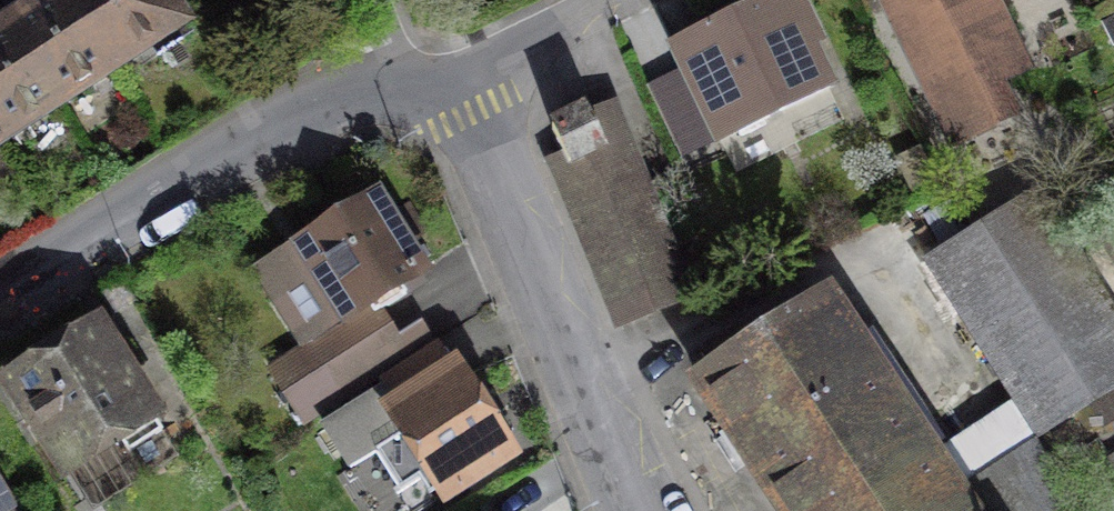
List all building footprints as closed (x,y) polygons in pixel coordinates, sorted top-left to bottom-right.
[(196,0),(75,0),(0,47),(0,175),(219,41),(196,0)] [(964,153),(1032,124),(994,24),(1049,0),(892,0),(964,153)] [(867,105),(815,4),(680,67),(729,166),(867,105)] [(709,314),(629,115),(572,138),(582,163),(554,175),(589,261),(624,348),(709,314)] [(465,318),(392,199),(256,282),(329,401),(465,318)] [(1050,208),(935,275),(1043,449),(1113,411),(1113,311),(1050,208)] [(858,302),(702,396),(781,510),(1008,510),(858,302)] [(202,421),(137,322),(37,389),(102,486),(202,421)] [(489,369),(408,416),(468,510),(472,510),(553,468),(489,369)] [(1010,510),(1113,510),(1113,445),(1010,510)] [(0,493),(0,510),(11,510),(0,493)]
